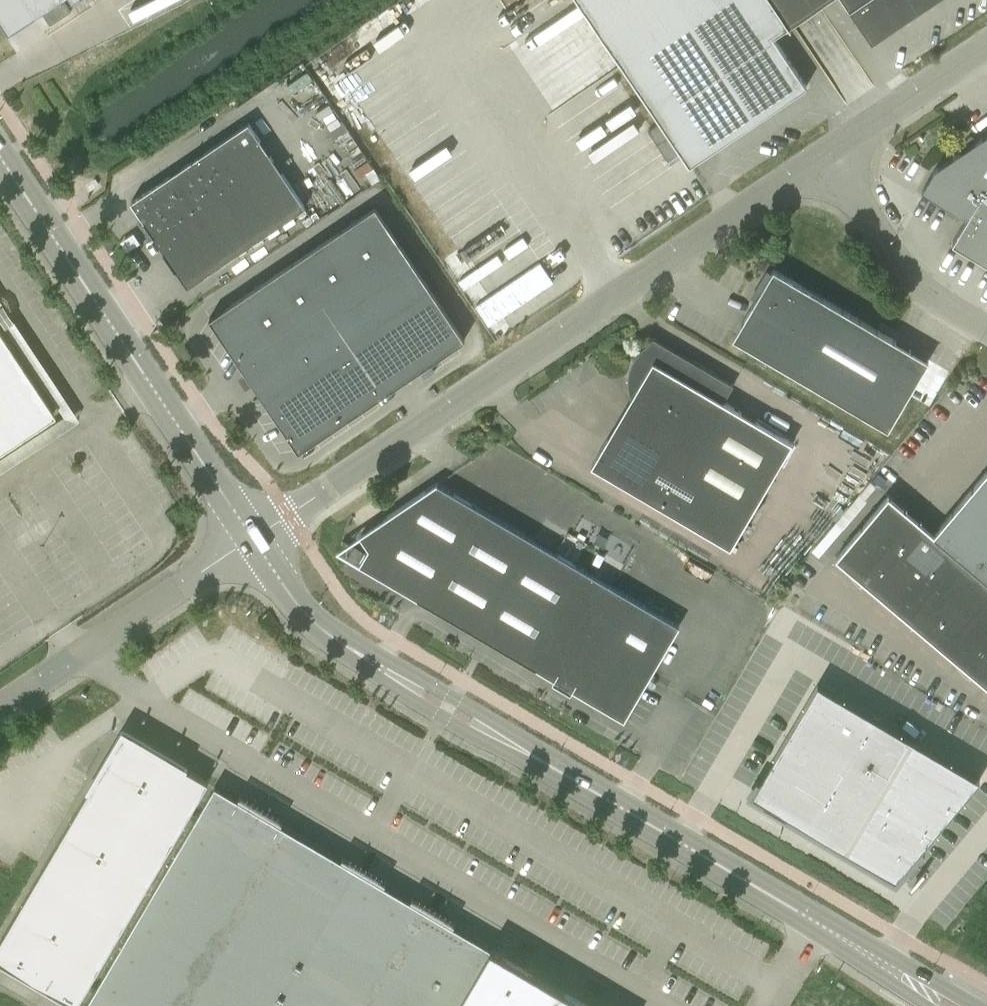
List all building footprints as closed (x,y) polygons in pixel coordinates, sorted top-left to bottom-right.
[(11,28),(54,0),(0,0),(0,12),(11,28)] [(678,148),(689,165),(806,85),(772,36),(826,0),(577,0),(678,148)] [(871,42),(933,0),(843,0),(871,42)] [(54,33),(75,19),(67,7),(46,21),(54,33)] [(188,285),(305,206),(249,122),(131,201),(188,285)] [(657,126),(647,132),(670,165),(679,158),(657,126)] [(921,190),(967,218),(952,242),(986,263),(986,133),(934,169),(921,190)] [(299,450),(465,339),(375,206),(210,318),(299,450)] [(888,429),(889,427),(928,360),(773,269),(733,338),(888,429)] [(53,413),(0,332),(0,448),(53,413)] [(629,389),(631,395),(632,407),(630,421),(625,434),(623,437),(619,445),(608,438),(592,465),(731,547),(793,442),(724,402),(734,384),(653,337),(640,350),(639,351),(634,357),(631,365),(629,373),(628,381),(629,389)] [(934,533),(888,495),(835,558),(986,686),(986,470),(934,533)] [(593,573),(437,482),(362,533),(371,546),(369,548),(360,564),(624,720),(679,626),(593,573)] [(922,849),(922,848),(925,845),(924,845),(980,779),(818,683),(762,778),(760,781),(752,794),(896,879),(921,848),(922,849)] [(0,940),(0,962),(75,1005),(208,780),(124,730),(95,779),(34,883),(0,940)] [(151,893),(84,1005),(592,1005),(492,947),(214,784),(213,786),(151,893)]
